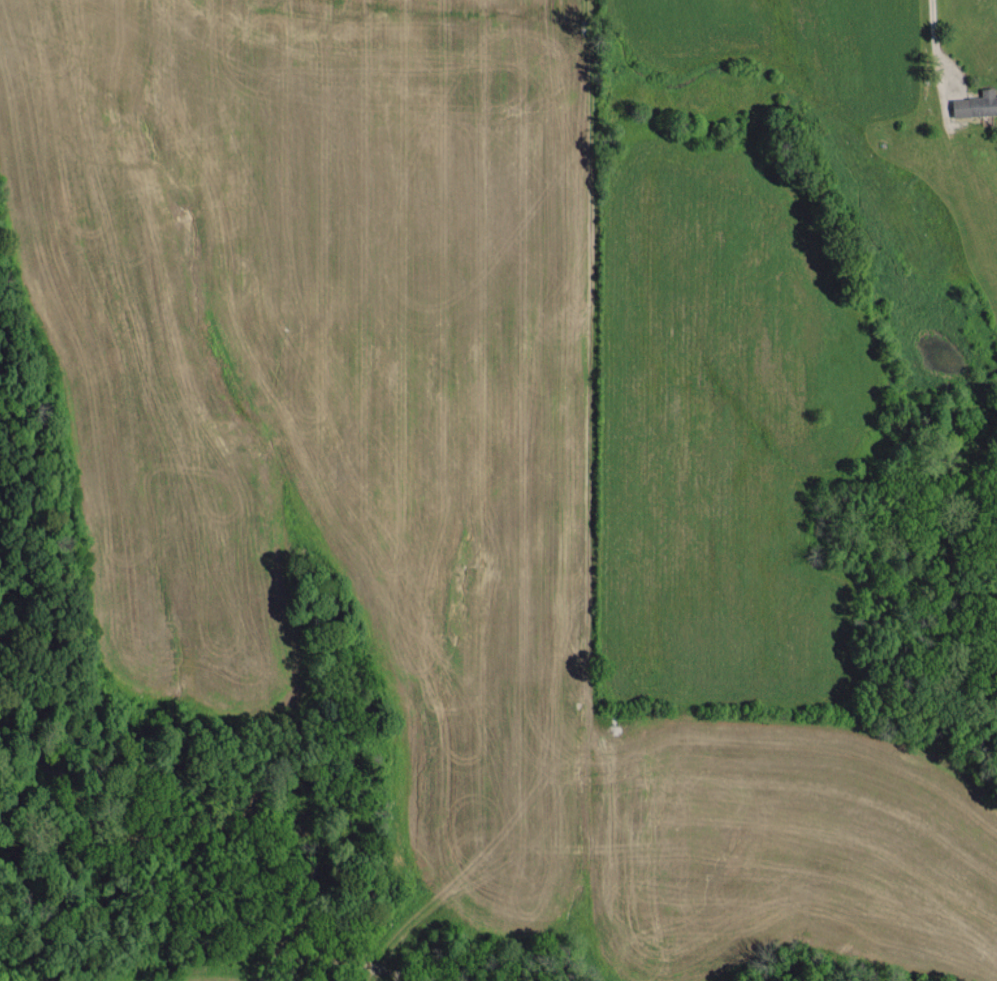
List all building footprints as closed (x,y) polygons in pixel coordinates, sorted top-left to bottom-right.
[(982,88),(982,97),(953,98),(953,116),(996,114),(996,95),(995,95),(995,88),(982,88)]
